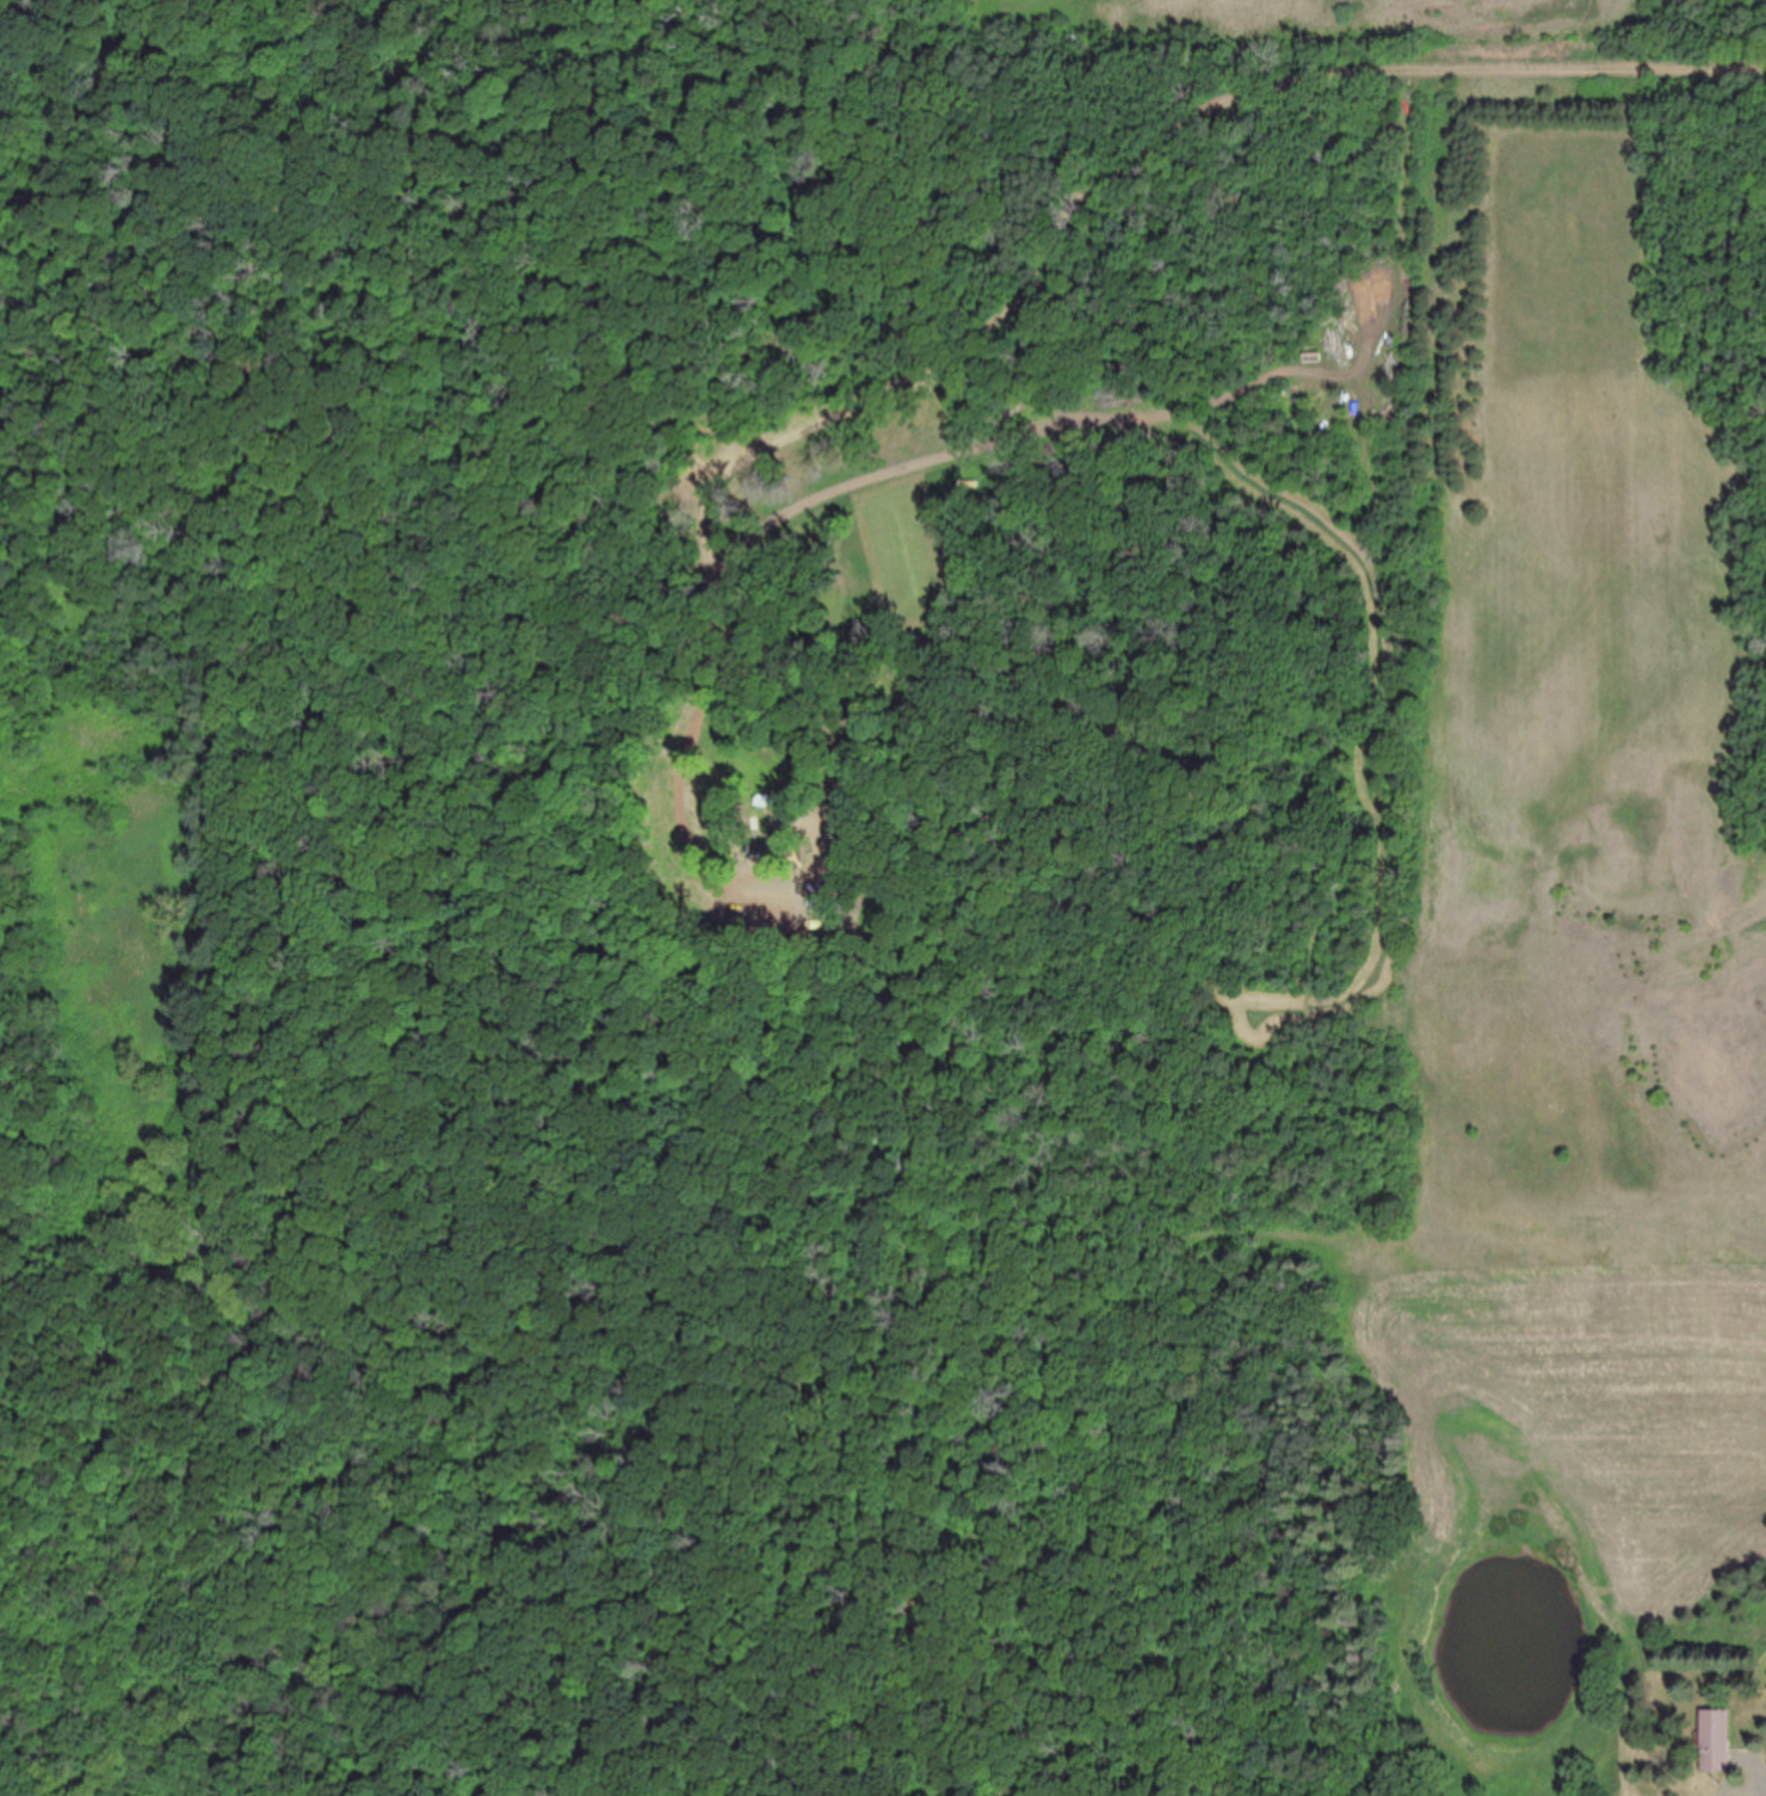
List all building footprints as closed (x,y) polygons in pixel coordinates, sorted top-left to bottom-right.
[(1731,1713),(1702,1713),(1702,1773),(1731,1773),(1731,1713)]
